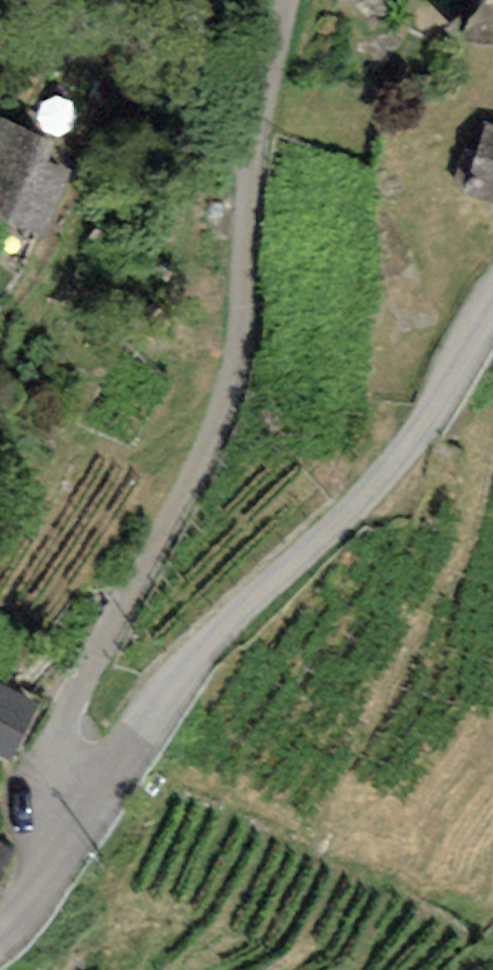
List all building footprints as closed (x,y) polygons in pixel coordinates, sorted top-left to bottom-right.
[(29,218),(60,134),(0,113),(0,208),(29,218)] [(488,125),(469,193),(492,199),(492,126),(488,125)] [(0,678),(0,754),(10,758),(38,695),(0,678)]
